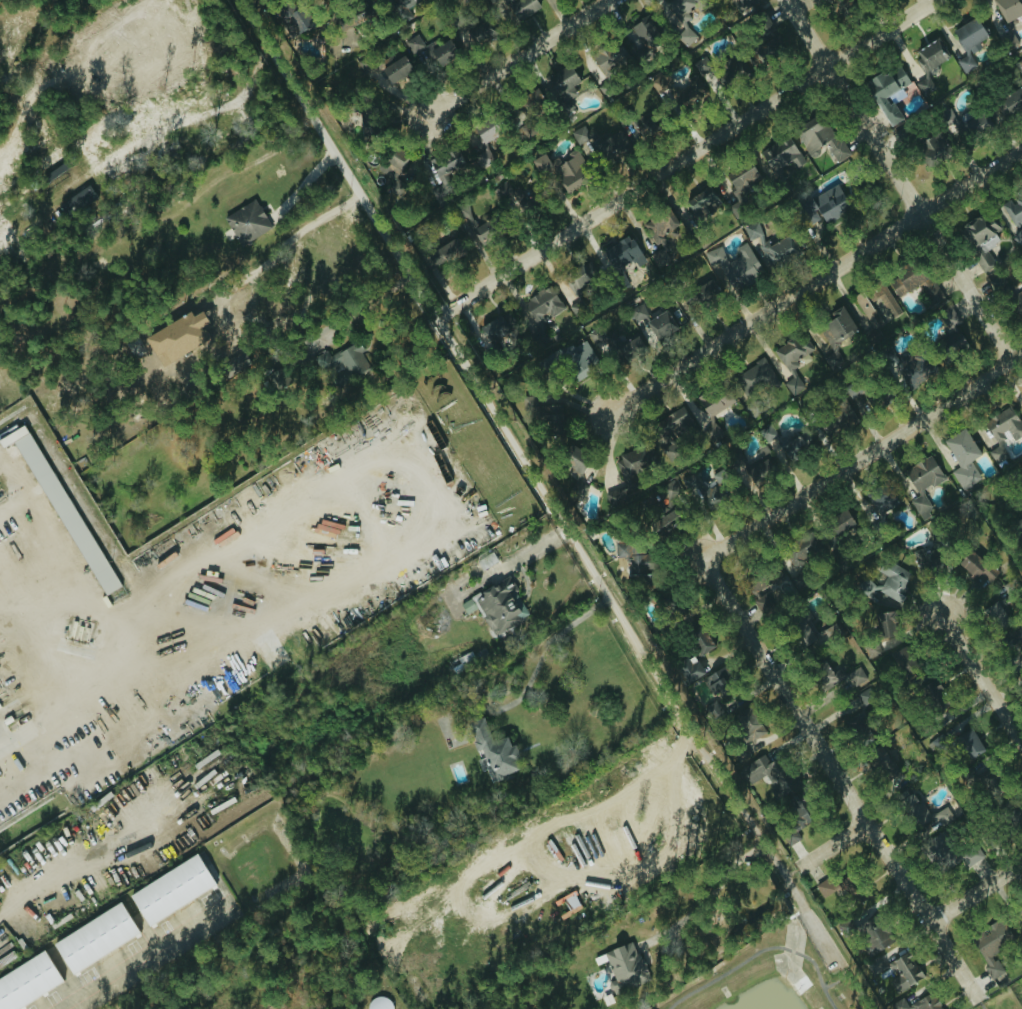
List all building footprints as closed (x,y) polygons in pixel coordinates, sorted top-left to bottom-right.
[(535,0),(513,0),(501,8),(512,24),(539,6),(535,0)] [(753,3),(752,0),(731,0),(737,12),(753,3)] [(841,0),(814,0),(832,15),(844,2),(841,0)] [(1021,14),(1021,4),(1020,0),(994,0),(1005,28),(1015,24),(1012,18),(1021,14)] [(298,7),(289,11),(284,2),(272,8),(287,39),(309,28),(298,7)] [(751,38),(770,31),(762,11),(743,18),(751,38)] [(643,13),(627,22),(638,42),(654,34),(643,13)] [(951,29),(964,56),(956,60),(962,73),(975,67),(968,53),(981,47),(978,41),(986,37),(976,17),(951,29)] [(490,22),(468,27),(472,45),(494,40),(490,22)] [(686,47),(696,36),(684,25),(674,36),(686,47)] [(446,39),(433,47),(430,42),(423,46),(415,34),(402,42),(410,54),(418,49),(431,70),(456,54),(446,39)] [(589,53),(598,73),(627,61),(618,40),(589,53)] [(714,68),(724,85),(748,71),(738,53),(714,68)] [(377,69),(386,85),(410,71),(402,55),(392,60),(390,55),(380,61),(383,66),(377,69)] [(886,127),(900,120),(887,95),(908,84),(898,63),(862,82),(886,127)] [(547,100),(559,93),(563,101),(582,89),(567,64),(544,77),(548,84),(540,89),(547,100)] [(576,80),(584,78),(580,64),(572,67),(576,80)] [(709,93),(698,73),(676,84),(669,71),(649,81),(655,95),(665,90),(675,110),(709,93)] [(921,96),(934,89),(927,77),(914,84),(921,96)] [(992,121),(1021,109),(1021,91),(986,106),(992,121)] [(356,110),(361,138),(376,136),(372,107),(356,110)] [(955,121),(947,107),(935,115),(943,128),(955,121)] [(969,145),(966,139),(990,124),(982,111),(962,124),(965,129),(953,136),(962,150),(969,145)] [(792,129),(805,153),(825,143),(835,163),(846,157),(823,113),(792,129)] [(471,127),(480,144),(496,135),(487,118),(471,127)] [(590,151),(605,164),(627,138),(612,125),(590,151)] [(577,146),(589,139),(582,126),(570,133),(577,146)] [(921,167),(949,154),(937,129),(910,141),(921,167)] [(773,182),(784,177),(780,169),(800,160),(789,136),(758,150),(773,182)] [(376,159),(398,173),(408,157),(386,144),(376,159)] [(428,170),(437,181),(461,161),(453,150),(428,170)] [(591,177),(576,152),(559,162),(556,156),(547,162),(542,153),(529,161),(540,179),(550,173),(562,193),(591,177)] [(733,196),(760,186),(751,162),(724,171),(733,196)] [(501,205),(520,197),(517,189),(511,191),(506,182),(493,188),(501,205)] [(56,204),(65,219),(96,200),(87,185),(56,204)] [(720,205),(708,186),(683,202),(697,224),(714,214),(712,210),(720,205)] [(820,222),(847,212),(838,186),(811,196),(820,222)] [(1013,226),(1021,220),(1021,192),(1000,206),(1013,226)] [(222,218),(239,247),(270,228),(253,199),(222,218)] [(454,212),(469,245),(490,235),(484,221),(475,226),(466,207),(454,212)] [(648,255),(656,269),(669,261),(663,252),(669,249),(660,233),(676,224),(668,209),(642,223),(657,251),(648,255)] [(981,272),(994,266),(986,249),(998,242),(994,233),(996,232),(987,212),(959,226),(981,272)] [(743,228),(765,270),(796,254),(786,234),(767,244),(755,222),(743,228)] [(1021,248),(1021,247),(1021,229),(1020,227),(1010,239),(1021,248)] [(629,235),(601,248),(618,284),(646,270),(629,235)] [(435,252),(446,265),(463,249),(452,236),(435,252)] [(720,247),(703,253),(708,267),(713,265),(717,274),(723,271),(730,291),(761,279),(748,243),(734,248),(738,258),(726,262),(720,247)] [(885,277),(896,297),(917,285),(928,305),(940,299),(918,259),(885,277)] [(567,270),(573,289),(589,283),(583,264),(567,270)] [(1021,315),(1021,284),(1018,288),(1003,270),(989,282),(1019,317),(1021,315)] [(688,312),(719,295),(710,278),(679,296),(688,312)] [(889,318),(899,314),(882,282),(866,290),(872,301),(879,297),(889,318)] [(521,303),(527,312),(520,316),(532,333),(547,324),(544,320),(563,308),(548,285),(521,303)] [(627,311),(635,325),(648,316),(639,303),(627,311)] [(950,329),(961,322),(951,305),(940,311),(950,329)] [(855,332),(842,307),(830,314),(832,318),(817,326),(830,352),(822,357),(830,372),(844,364),(833,344),(855,332)] [(643,321),(647,329),(641,332),(646,344),(676,331),(667,310),(643,321)] [(506,343),(507,344),(518,339),(506,312),(487,321),(492,333),(483,337),(489,351),(506,343)] [(203,343),(189,315),(162,328),(163,330),(151,335),(160,353),(164,351),(169,360),(203,343)] [(616,363),(642,347),(634,334),(619,343),(612,331),(605,335),(600,327),(587,335),(594,346),(603,341),(616,363)] [(969,353),(960,334),(932,346),(941,366),(969,353)] [(772,349),(787,380),(783,382),(789,395),(803,389),(793,370),(797,368),(796,365),(812,357),(802,335),(772,349)] [(597,362),(584,341),(559,357),(572,377),(597,362)] [(369,368),(355,342),(327,356),(325,353),(313,358),(321,374),(340,365),(347,379),(369,368)] [(922,354),(898,357),(901,374),(894,374),(896,385),(935,379),(933,365),(924,366),(922,354)] [(229,371),(245,364),(241,355),(225,362),(229,371)] [(780,388),(764,359),(732,377),(743,396),(763,385),(769,394),(780,388)] [(293,373),(285,362),(264,377),(272,389),(293,373)] [(734,402),(724,387),(697,404),(707,419),(734,402)] [(855,419),(844,401),(815,421),(826,438),(855,419)] [(1010,406),(983,421),(996,446),(987,451),(994,464),(1007,458),(1000,443),(1010,438),(1012,441),(1021,435),(1021,428),(1010,406)] [(672,431),(676,439),(693,431),(682,407),(656,419),(663,435),(672,431)] [(712,443),(722,432),(710,420),(700,431),(712,443)] [(115,589),(26,421),(0,435),(0,447),(0,448),(16,439),(99,598),(115,589)] [(789,465),(821,446),(809,426),(783,442),(771,423),(757,432),(764,444),(772,439),(789,465)] [(961,490),(980,479),(970,460),(978,455),(963,428),(942,440),(958,468),(950,472),(961,490)] [(638,488),(633,472),(653,465),(646,445),(614,456),(624,486),(603,493),(608,508),(627,502),(624,492),(638,488)] [(764,460),(747,468),(737,449),(724,456),(739,487),(770,472),(764,460)] [(943,481),(931,456),(903,470),(914,493),(929,485),(930,487),(943,481)] [(589,494),(592,464),(570,462),(567,492),(589,494)] [(680,477),(688,503),(716,495),(710,476),(705,478),(703,470),(680,477)] [(898,505),(888,487),(867,499),(878,517),(898,505)] [(919,519),(933,512),(922,493),(909,501),(919,519)] [(825,519),(833,536),(853,527),(846,510),(825,519)] [(794,569),(821,551),(810,535),(772,560),(780,572),(791,565),(794,569)] [(627,574),(645,573),(643,543),(614,544),(614,558),(626,558),(627,574)] [(912,551),(916,571),(935,567),(931,548),(912,551)] [(973,581),(979,575),(988,583),(997,574),(969,549),(955,564),(973,581)] [(751,600),(761,596),(757,587),(780,577),(774,562),(761,568),(765,578),(745,587),(751,600)] [(910,574),(890,563),(875,591),(899,603),(906,589),(903,587),(910,574)] [(493,636),(528,617),(508,577),(478,593),(481,599),(475,602),(493,636)] [(759,611),(770,602),(763,594),(752,603),(759,611)] [(995,630),(1008,622),(997,602),(984,610),(995,630)] [(868,659),(881,654),(876,642),(898,632),(888,609),(866,618),(875,638),(861,644),(868,659)] [(800,648),(819,637),(808,619),(789,630),(800,648)] [(683,686),(714,666),(705,652),(714,646),(703,630),(687,641),(694,652),(671,667),(683,686)] [(830,677),(830,680),(840,676),(836,666),(829,669),(826,661),(815,665),(821,681),(830,677)] [(854,682),(865,677),(860,667),(849,673),(854,682)] [(701,678),(710,695),(726,685),(717,669),(701,678)] [(464,724),(473,751),(479,750),(488,781),(520,770),(512,745),(507,747),(504,736),(490,740),(483,718),(464,724)] [(739,719),(740,734),(754,733),(753,718),(739,719)] [(967,761),(983,748),(968,728),(951,741),(967,761)] [(799,785),(783,756),(769,764),(764,756),(741,768),(750,786),(765,778),(776,798),(799,785)] [(929,816),(921,801),(916,804),(909,791),(897,798),(914,828),(924,822),(929,832),(953,819),(945,807),(929,816)] [(925,841),(945,871),(962,859),(968,867),(983,858),(972,840),(955,851),(942,830),(925,841)] [(213,886),(194,855),(126,895),(145,926),(213,886)] [(560,919),(580,909),(572,892),(561,897),(567,911),(558,915),(560,919)] [(50,943),(67,974),(136,936),(119,904),(50,943)] [(855,935),(868,957),(887,945),(873,923),(860,931),(855,923),(854,925),(849,917),(836,925),(846,941),(855,935)] [(1003,972),(992,955),(1013,942),(1001,922),(969,941),(992,979),(1003,972)] [(616,991),(647,980),(634,942),(603,953),(616,991)] [(923,979),(909,950),(888,961),(902,989),(923,979)] [(60,985),(43,953),(0,976),(0,1008),(15,1008),(60,985)] [(885,969),(877,957),(864,965),(872,977),(885,969)] [(934,995),(904,1008),(940,1008),(934,995)]
